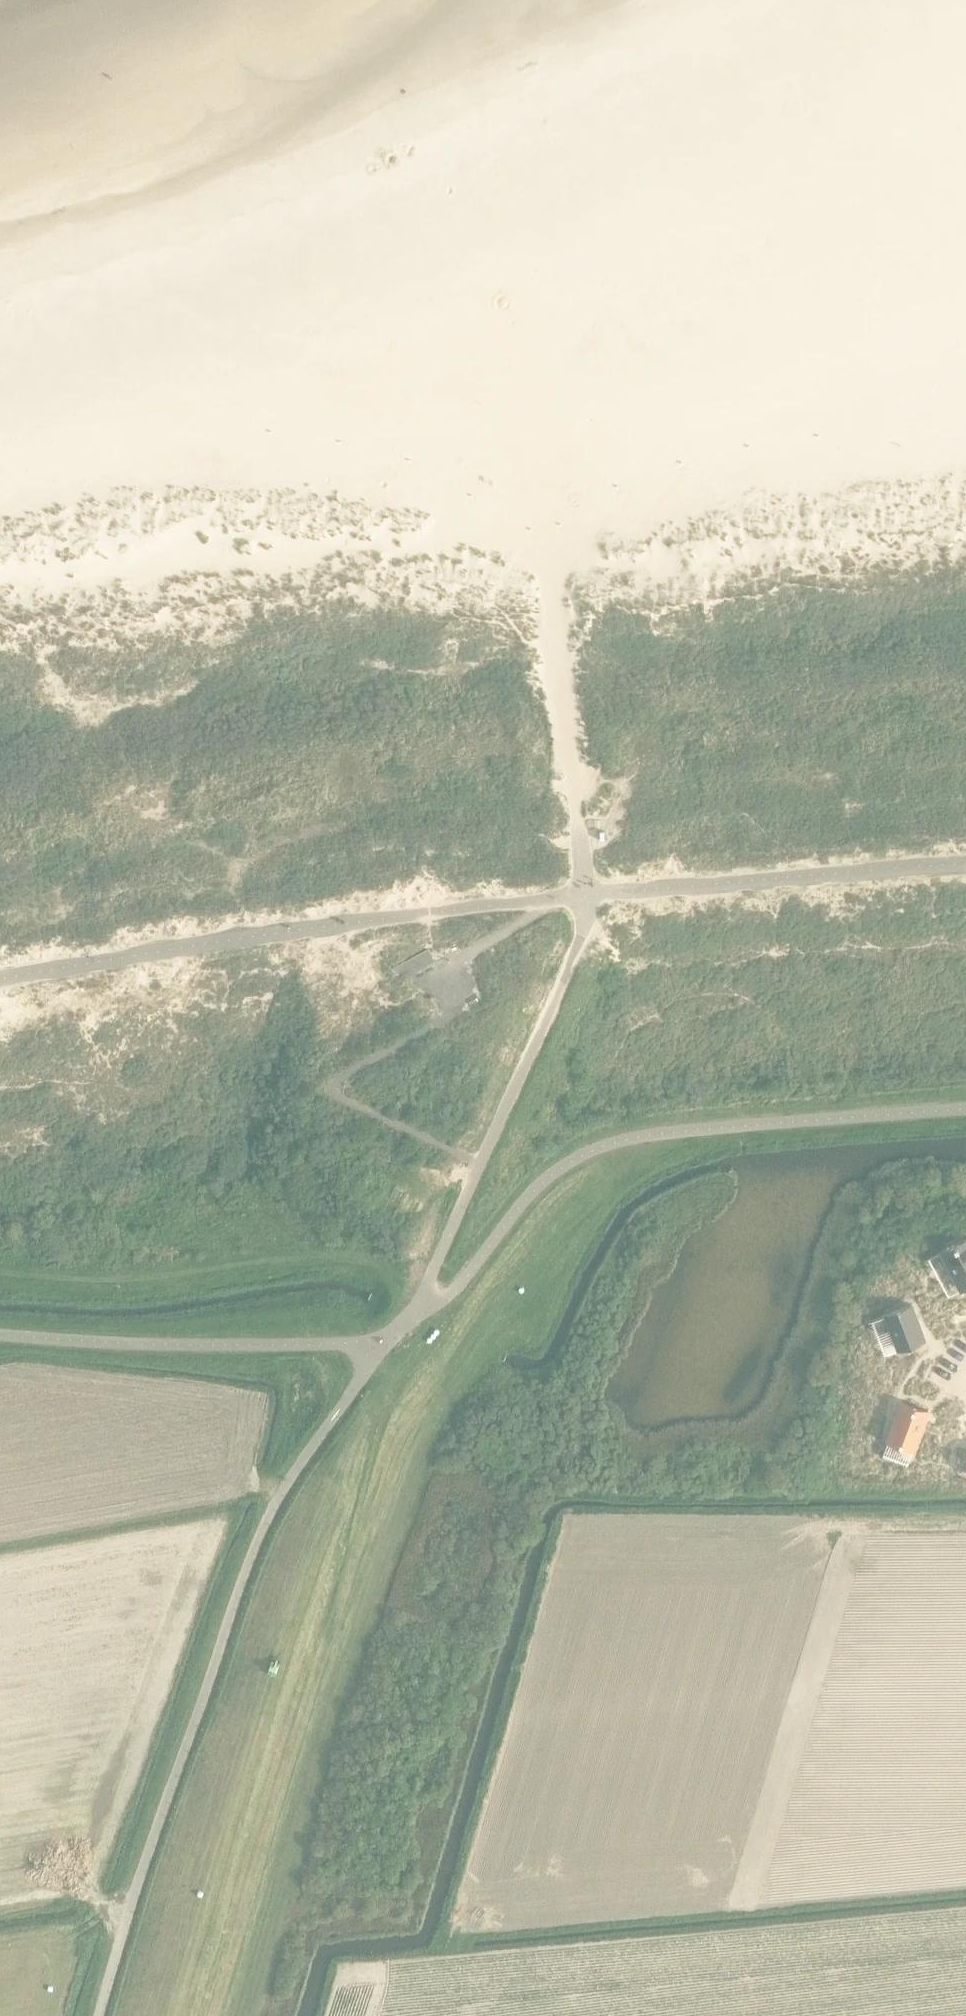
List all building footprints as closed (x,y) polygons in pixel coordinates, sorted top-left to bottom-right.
[(941,1250),(961,1288),(965,1286),(965,1237),(941,1250)] [(924,1338),(911,1303),(885,1313),(898,1347),(924,1338)] [(927,1410),(902,1400),(898,1410),(887,1439),(912,1449),(927,1410)]
